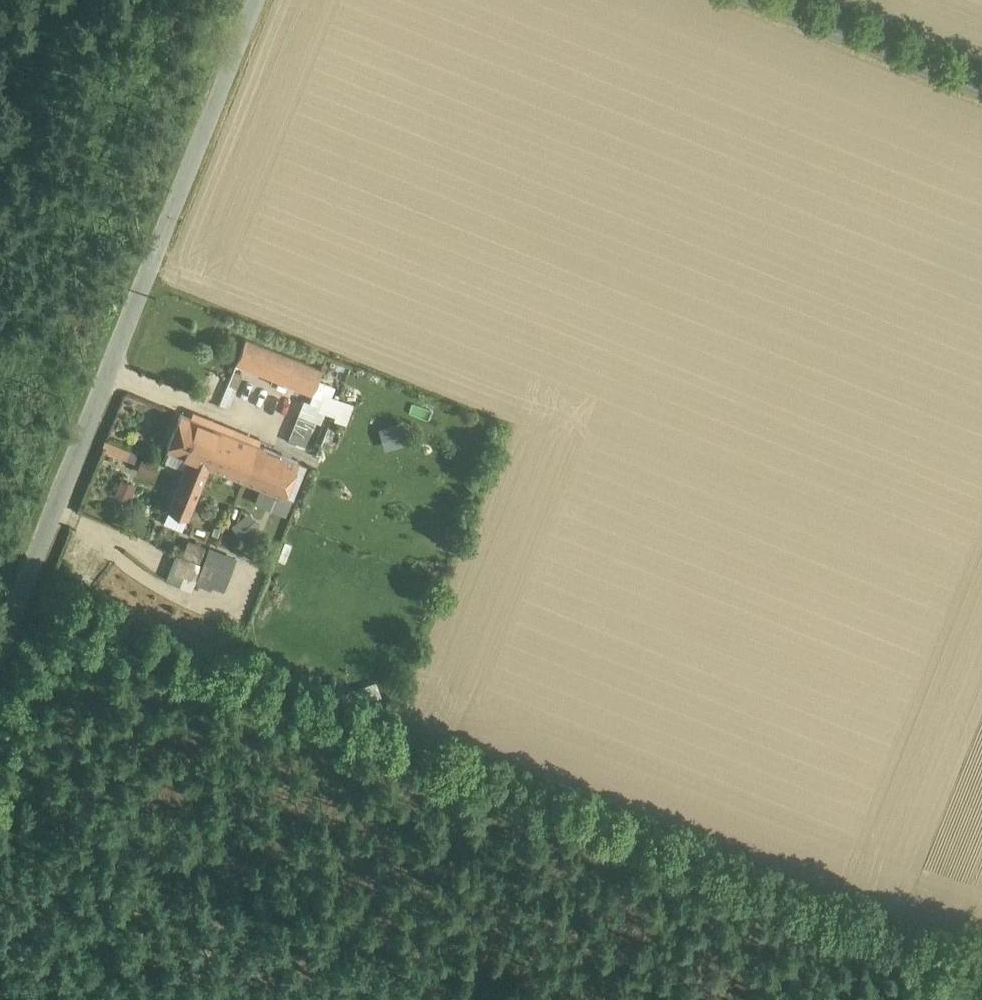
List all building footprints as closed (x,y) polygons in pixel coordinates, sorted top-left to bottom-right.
[(271,350),(246,340),(238,363),(263,373),(271,350)] [(309,364),(271,350),(263,373),(300,387),(309,364)] [(321,369),(309,364),(300,387),(312,392),(321,369)] [(256,445),(179,415),(167,448),(190,457),(210,465),(243,478),(256,445)] [(404,420),(379,427),(385,449),(410,442),(404,420)] [(128,458),(131,448),(109,440),(105,451),(128,458)] [(296,461),(256,445),(243,478),(283,494),(296,461)] [(142,453),(135,469),(154,476),(160,460),(142,453)] [(190,457),(170,508),(190,515),(210,465),(190,457)] [(118,495),(131,499),(137,482),(124,478),(118,495)] [(252,512),(232,521),(238,533),(257,524),(252,512)] [(185,523),(168,516),(160,537),(177,544),(185,523)] [(196,579),(223,590),(237,555),(210,544),(196,579)]
